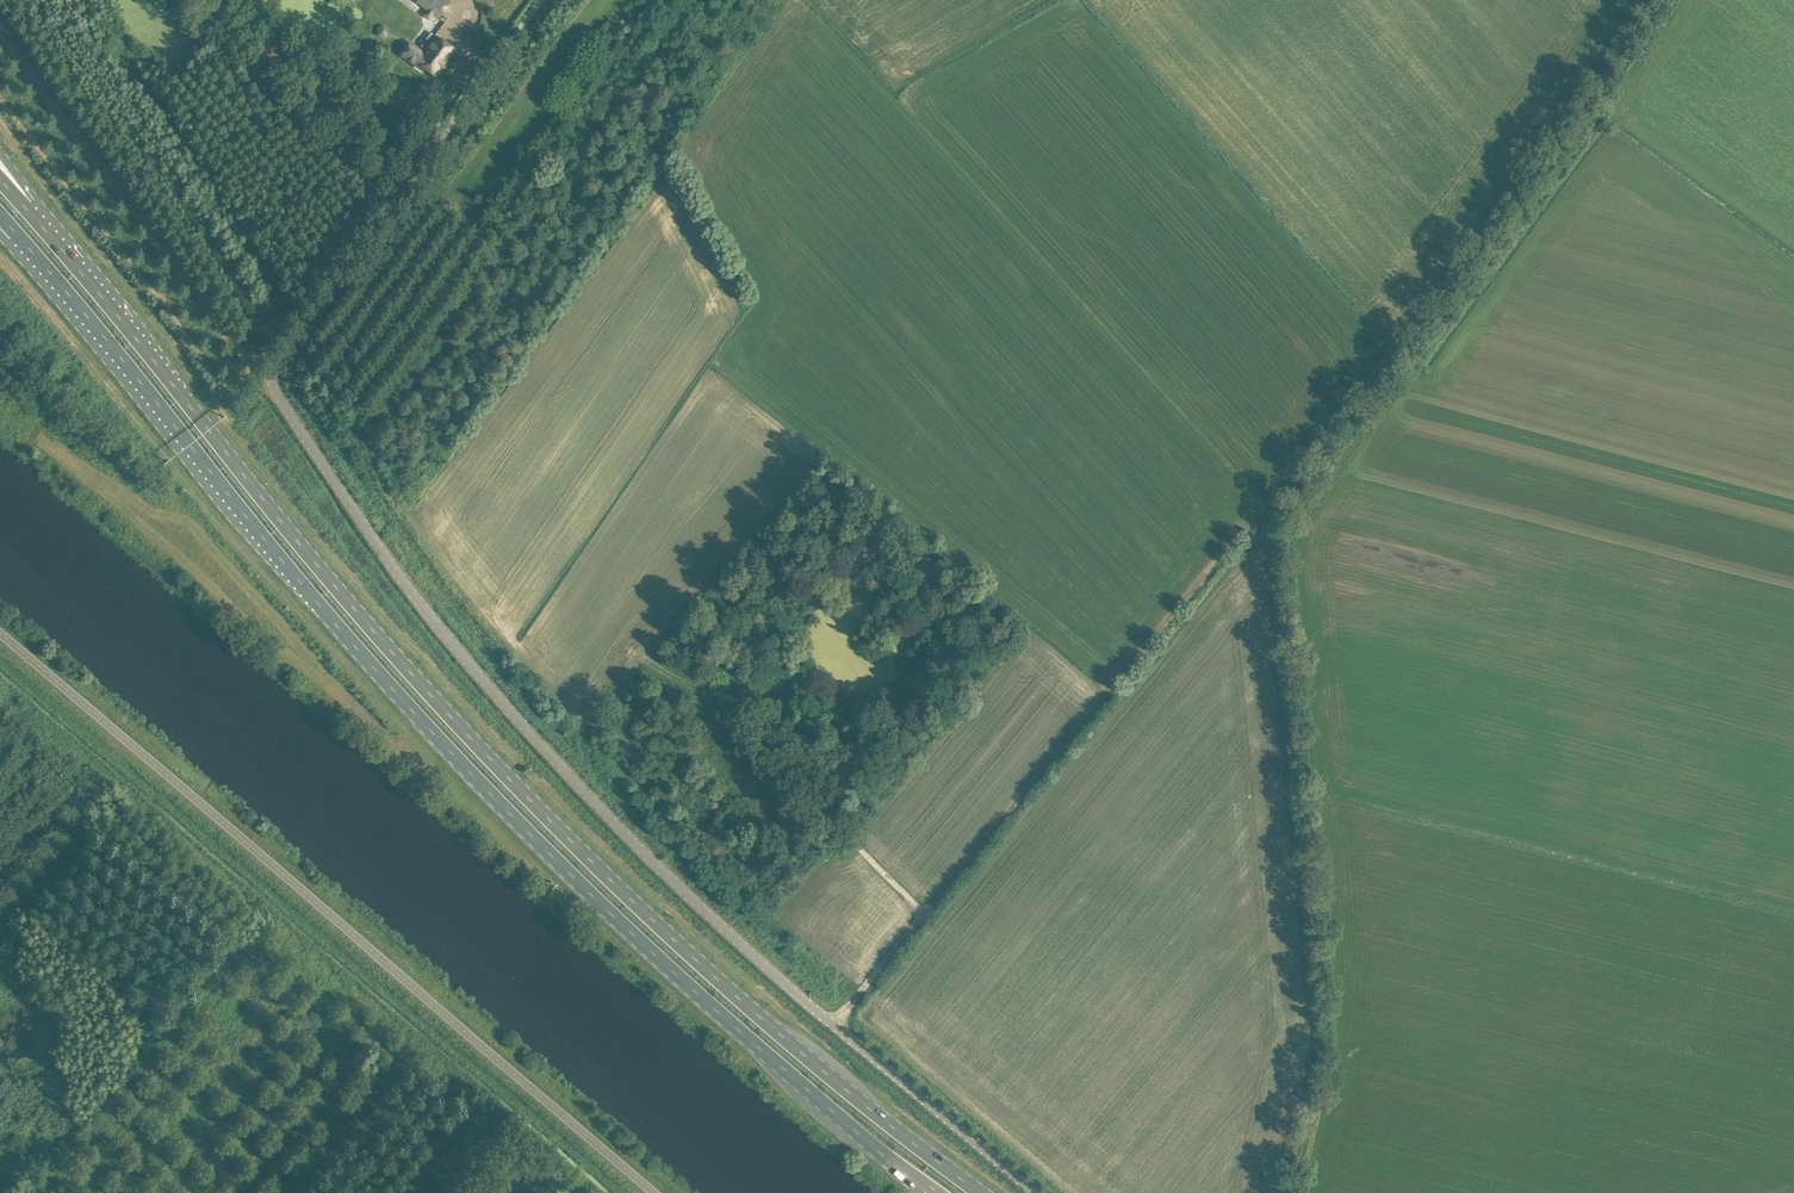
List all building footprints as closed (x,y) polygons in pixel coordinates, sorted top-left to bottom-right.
[(415,0),(428,10),(424,15),(429,19),(433,13),(438,18),(452,0),(416,0),(415,0)] [(441,66),(445,59),(454,48),(435,34),(434,35),(431,32),(418,49),(410,43),(402,54),(422,69),(423,67),(436,76),(442,67),(441,66)]
